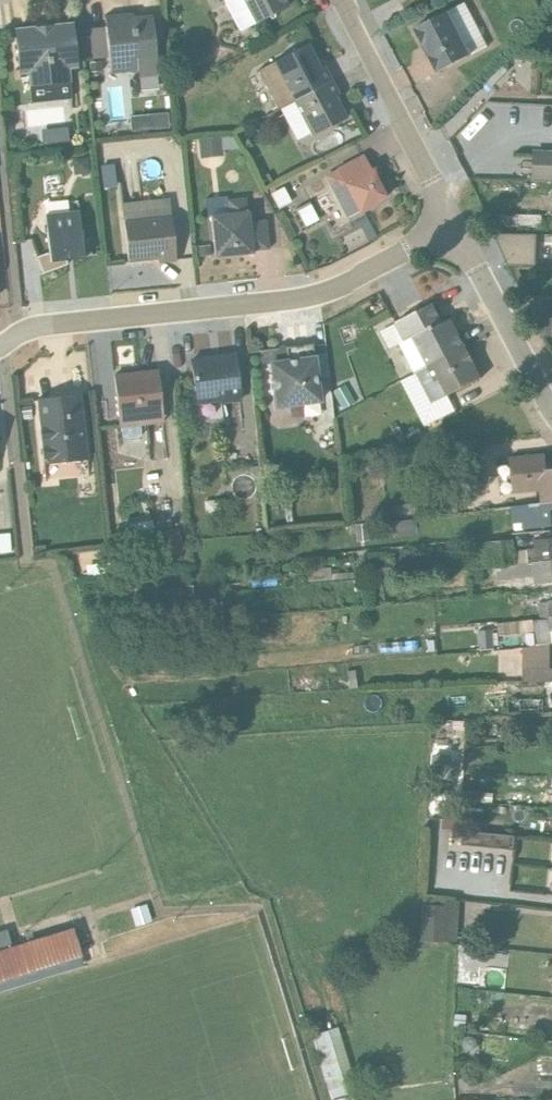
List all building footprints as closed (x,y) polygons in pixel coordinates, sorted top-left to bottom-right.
[(220,2),(237,33),(285,7),(281,0),(223,0),(220,2)] [(416,30),(424,46),(427,45),(432,55),(430,56),(438,73),(489,47),(466,4),(416,30)] [(135,80),(155,78),(148,17),(130,19),(130,15),(101,17),(102,29),(86,30),(89,60),(106,59),(107,75),(134,73),(135,80)] [(71,24),(12,30),(17,75),(25,75),(26,88),(68,83),(67,70),(75,69),(71,24)] [(275,111),(329,82),(321,66),(317,68),(305,45),(255,72),(275,111)] [(189,77),(181,63),(170,69),(178,84),(189,77)] [(336,96),(329,82),(290,104),(308,137),(344,119),(333,98),(336,96)] [(127,133),(151,131),(150,116),(126,118),(127,133)] [(220,152),(236,150),(229,137),(218,137),(218,138),(196,141),(197,159),(220,157),(220,152)] [(551,182),(551,152),(535,151),(533,182),(551,182)] [(323,177),(344,218),(388,196),(374,169),(367,172),(359,158),(323,177)] [(268,195),(276,210),(289,203),(281,188),(268,195)] [(166,199),(118,205),(125,264),(155,260),(156,264),(173,262),(166,199)] [(205,204),(211,259),(250,255),(251,253),(266,251),(266,250),(263,221),(247,221),(246,212),(243,212),(242,199),(224,200),(224,202),(205,204)] [(80,239),(76,203),(71,203),(72,212),(43,215),(47,253),(34,258),(41,274),(66,265),(65,261),(82,260),(82,257),(89,256),(83,239),(80,239)] [(536,265),(537,240),(525,238),(523,264),(536,265)] [(400,344),(415,374),(466,348),(451,320),(447,321),(442,320),(433,304),(425,308),(421,307),(414,311),(412,315),(396,323),(405,341),(400,344)] [(544,336),(551,337),(551,318),(544,318),(544,336)] [(268,401),(270,411),(299,406),(301,419),(318,416),(316,404),(319,403),(309,344),(283,349),(282,345),(274,347),(275,349),(256,351),(257,365),(265,364),(267,382),(271,385),(271,388),(268,390),(270,401),(268,401)] [(425,427),(438,421),(456,412),(448,396),(482,379),(466,349),(466,348),(415,374),(402,382),(425,427)] [(232,354),(187,359),(193,406),(216,403),(217,405),(238,402),(232,354)] [(154,370),(110,375),(117,428),(118,428),(119,438),(123,441),(135,440),(138,436),(137,426),(160,424),(154,370)] [(351,404),(341,386),(329,392),(339,411),(351,404)] [(79,395),(35,400),(42,465),(86,460),(79,395)] [(551,503),(551,469),(546,470),(545,454),(510,458),(514,494),(540,493),(541,504),(551,503)] [(526,529),(545,527),(545,530),(551,529),(551,503),(514,507),(516,523),(525,522),(526,529)] [(534,540),(534,549),(528,549),(528,551),(516,552),(514,539),(479,544),(478,545),(481,569),(551,561),(551,539),(534,540)] [(551,584),(551,561),(497,568),(498,581),(534,578),(535,585),(551,584)] [(550,618),(498,624),(500,636),(534,633),(536,647),(551,645),(551,618),(550,618)] [(493,631),(480,631),(481,649),(494,649),(493,631)] [(524,648),(523,683),(551,682),(551,669),(551,645),(524,648)] [(459,812),(444,811),(443,829),(458,830),(459,812)] [(462,845),(514,850),(516,837),(464,831),(462,845)] [(423,941),(457,945),(458,899),(424,898),(423,941)] [(144,904),(128,909),(133,927),(149,922),(144,904)] [(17,976),(20,986),(53,975),(51,966),(80,957),(71,929),(10,947),(5,930),(0,932),(0,982),(17,976)] [(309,1036),(328,1099),(351,1099),(350,1096),(356,1094),(335,1027),(309,1036)]
